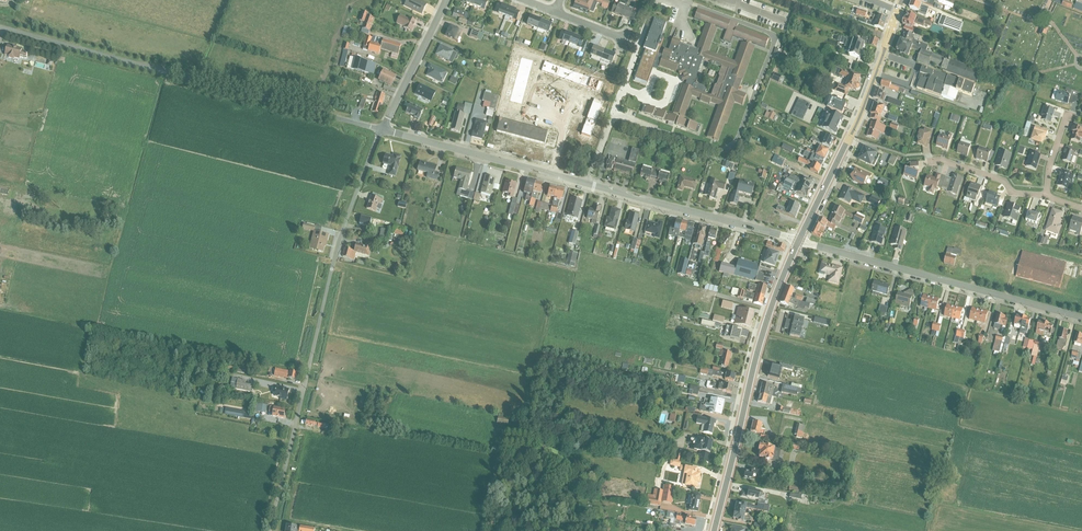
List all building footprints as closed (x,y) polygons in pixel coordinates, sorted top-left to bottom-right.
[(404,5),(422,14),(427,5),(418,0),(407,0),(404,5)] [(474,6),(484,9),(487,1),(484,0),(476,0),(474,6)] [(573,8),(578,10),(579,7),(593,13),(597,3),(602,5),(601,7),(607,9),(610,2),(605,0),(584,0),(583,0),(576,0),(574,5),(573,8)] [(1062,6),(1071,9),(1073,4),(1066,2),(1067,0),(1063,0),(1064,1),(1062,6)] [(913,1),(910,8),(919,12),(918,13),(926,16),(929,8),(913,1)] [(1073,8),(1074,9),(1081,12),(1081,5),(1076,2),(1075,4),(1073,8)] [(506,16),(509,8),(499,4),(498,3),(495,12),(506,16)] [(622,17),(626,8),(615,4),(612,12),(612,13),(622,17)] [(509,8),(506,16),(510,18),(516,20),(520,12),(519,12),(509,8)] [(626,8),(622,17),(633,21),(636,12),(633,11),(629,9),(626,8)] [(853,8),(851,13),(866,18),(868,13),(853,8)] [(453,13),(452,17),(457,18),(458,15),(468,19),(470,14),(455,9),(453,13)] [(680,41),(673,38),(668,51),(664,49),(660,61),(661,62),(659,66),(676,72),(676,71),(678,71),(678,72),(683,82),(686,81),(687,82),(685,86),(683,85),(684,86),(674,113),(673,113),(684,117),(692,96),(700,99),(699,101),(709,105),(710,103),(718,106),(707,137),(718,141),(725,123),(727,123),(734,103),(743,106),(747,95),(738,91),(742,79),(743,80),(754,48),(748,45),(749,42),(766,49),(769,39),(737,27),(738,24),(698,9),(694,19),(710,25),(710,26),(706,24),(705,25),(706,25),(697,48),(699,49),(698,50),(694,49),(694,48),(693,46),(691,45),(689,46),(689,47),(679,43),(680,41)] [(363,11),(359,20),(361,21),(360,25),(362,26),(362,28),(361,32),(369,34),(370,31),(375,18),(367,16),(368,13),(363,11)] [(873,21),(885,26),(888,20),(871,13),(870,16),(874,17),(873,21)] [(932,23),(929,21),(917,17),(916,18),(907,14),(905,20),(903,25),(905,26),(904,28),(912,32),(914,32),(915,29),(913,29),(913,28),(915,23),(924,27),(925,25),(929,26),(931,27),(932,23)] [(400,15),(396,23),(404,27),(412,31),(415,25),(416,25),(418,22),(408,17),(408,19),(400,15)] [(942,15),(938,25),(960,33),(963,23),(942,15)] [(538,29),(541,20),(531,16),(527,25),(538,29)] [(885,26),(873,21),(869,20),(868,23),(867,23),(867,21),(860,19),(859,22),(884,31),(885,26)] [(541,20),(538,29),(537,32),(543,34),(544,32),(549,33),(552,25),(541,20)] [(635,78),(647,83),(653,68),(656,70),(662,55),(658,54),(663,39),(661,39),(666,24),(654,20),(644,49),(645,50),(635,78)] [(450,26),(445,36),(454,40),(457,41),(462,31),(450,26)] [(1043,26),(1039,35),(1045,37),(1049,28),(1043,26)] [(344,28),(342,34),(350,37),(352,31),(344,28)] [(472,30),(470,36),(481,41),(484,34),(472,30)] [(569,44),(573,35),(562,31),(559,40),(569,44)] [(901,41),(920,48),(922,49),(933,53),(933,52),(931,52),(932,50),(929,49),(928,50),(927,50),(929,46),(915,40),(914,41),(913,40),(915,36),(905,32),(902,40),(901,40),(901,41)] [(573,35),(569,44),(568,47),(578,51),(580,52),(582,48),(580,48),(584,39),(583,39),(573,35)] [(364,46),(363,49),(379,54),(380,49),(392,53),(391,57),(397,59),(401,45),(373,36),(372,38),(366,36),(363,46),(364,46)] [(865,45),(864,44),(839,36),(837,41),(840,42),(840,43),(846,45),(845,47),(851,49),(849,56),(860,60),(865,45)] [(864,44),(865,45),(877,49),(880,41),(871,38),(871,40),(862,37),(861,40),(865,42),(864,44)] [(580,52),(578,51),(573,63),(579,65),(588,42),(585,40),(582,48),(580,52)] [(920,48),(901,41),(897,51),(901,53),(901,55),(909,58),(912,49),(918,52),(920,48)] [(344,49),(340,66),(344,67),(350,44),(345,43),(343,49),(344,49)] [(542,44),(540,49),(546,52),(548,46),(542,44)] [(7,45),(5,54),(9,55),(8,57),(14,59),(14,58),(19,59),(20,57),(27,58),(28,52),(22,51),(22,49),(7,45)] [(454,58),(456,54),(457,54),(453,52),(454,52),(441,45),(436,55),(448,60),(448,61),(452,63),(454,58)] [(776,46),(772,56),(778,58),(781,48),(776,46)] [(604,51),(594,47),(590,56),(592,56),(601,60),(604,51)] [(933,53),(922,49),(917,63),(933,68),(934,66),(942,69),(941,70),(943,71),(977,84),(982,71),(933,53)] [(601,60),(600,62),(607,65),(608,64),(609,63),(612,64),(615,55),(604,51),(601,60)] [(347,66),(346,67),(365,72),(364,74),(370,75),(370,74),(373,75),(375,67),(376,68),(377,64),(376,64),(376,63),(357,58),(357,56),(355,56),(356,54),(352,53),(351,57),(350,57),(347,66)] [(507,132),(506,134),(507,134),(511,135),(554,147),(558,133),(548,130),(548,133),(541,131),(542,126),(520,121),(522,114),(520,113),(534,61),(522,57),(507,112),(502,111),(497,130),(507,132)] [(430,69),(427,75),(443,83),(447,73),(430,64),(428,68),(430,69)] [(837,68),(834,75),(843,78),(843,77),(848,78),(846,83),(847,84),(846,87),(837,83),(835,91),(847,96),(849,89),(852,90),(853,89),(856,90),(857,90),(858,90),(859,90),(859,89),(860,89),(860,88),(860,87),(860,86),(859,86),(859,85),(858,85),(860,82),(859,81),(861,77),(837,68)] [(920,81),(917,88),(956,102),(956,101),(958,101),(960,98),(957,97),(959,92),(972,96),(976,97),(979,90),(976,89),(975,90),(974,90),(975,87),(923,68),(919,80),(920,81)] [(611,69),(608,74),(615,77),(617,71),(611,69)] [(383,70),(378,80),(391,87),(394,81),(395,82),(396,78),(396,76),(383,70)] [(775,73),(772,80),(779,83),(782,77),(775,73)] [(452,76),(449,81),(456,84),(458,80),(452,76)] [(883,80),(881,86),(904,94),(905,90),(899,89),(900,88),(891,85),(892,83),(883,80)] [(420,84),(415,94),(431,102),(436,92),(420,84)] [(877,89),(873,98),(884,102),(886,95),(883,94),(884,92),(877,89)] [(485,92),(482,101),(484,101),(483,107),(487,108),(487,109),(487,110),(486,115),(489,116),(488,120),(491,120),(492,117),(493,117),(494,111),(495,112),(499,96),(490,94),(491,92),(486,90),(485,92)] [(1059,91),(1055,100),(1060,102),(1062,101),(1063,102),(1064,102),(1065,103),(1067,104),(1068,103),(1069,102),(1069,101),(1070,101),(1072,95),(1059,91)] [(362,94),(361,97),(374,101),(382,104),(385,94),(377,92),(374,100),(367,98),(367,96),(362,94)] [(1069,102),(1073,104),(1078,101),(1076,97),(1072,95),(1070,101),(1069,101),(1069,102)] [(832,97),(828,107),(843,114),(847,104),(832,97)] [(891,104),(896,106),(901,108),(903,102),(889,98),(887,103),(891,104)] [(799,99),(791,116),(803,121),(811,104),(799,99)] [(374,101),(371,111),(379,114),(382,104),(374,101)] [(988,101),(984,113),(988,114),(989,112),(993,113),(996,104),(988,101)] [(458,103),(457,110),(463,112),(465,105),(458,103)] [(884,111),(885,106),(875,103),(871,114),(881,118),(884,111)] [(410,104),(406,112),(415,116),(414,117),(419,119),(423,110),(410,104)] [(644,105),(641,112),(698,133),(701,126),(644,105)] [(1044,106),(1041,115),(1042,115),(1041,120),(1051,123),(1052,118),(1053,118),(1052,117),(1052,116),(1053,116),(1054,115),(1053,115),(1054,111),(1055,111),(1055,110),(1044,106)] [(767,111),(765,117),(773,120),(776,114),(771,112),(770,113),(767,111)] [(829,111),(821,127),(836,134),(843,118),(829,111)] [(456,112),(451,130),(460,132),(465,114),(456,112)] [(952,114),(950,120),(959,123),(961,117),(952,114)] [(870,131),(869,131),(867,136),(876,139),(879,132),(880,133),(884,134),(887,127),(879,124),(881,118),(872,115),(870,119),(877,121),(876,123),(873,122),(870,131)] [(476,119),(472,136),(482,139),(487,122),(476,119)] [(896,123),(893,122),(892,123),(890,128),(897,130),(899,124),(896,123)] [(1027,122),(1023,134),(1027,136),(1032,123),(1027,122)] [(1073,126),(1071,131),(1074,132),(1071,140),(1081,143),(1081,129),(1073,126)] [(1034,128),(1033,131),(1033,132),(1034,132),(1031,140),(1037,142),(1041,143),(1042,143),(1045,135),(1047,136),(1048,132),(1035,127),(1034,128)] [(926,142),(928,143),(932,131),(925,129),(924,132),(920,131),(918,138),(918,140),(920,141),(919,144),(925,146),(926,142)] [(944,136),(944,135),(940,134),(936,145),(944,148),(948,150),(952,135),(948,134),(947,137),(944,136)] [(823,145),(830,149),(831,149),(833,144),(835,145),(836,144),(837,142),(837,140),(827,136),(824,142),(813,137),(812,140),(822,145),(823,145)] [(961,139),(957,153),(958,153),(958,152),(964,154),(964,155),(968,156),(972,143),(961,139)] [(822,145),(812,140),(810,143),(812,144),(820,148),(822,145)] [(807,152),(825,161),(830,152),(828,151),(830,149),(823,145),(822,148),(821,147),(817,154),(808,149),(807,152)] [(1065,150),(1075,153),(1078,153),(1079,149),(1067,145),(1065,150)] [(988,160),(991,151),(992,149),(988,148),(988,150),(980,147),(976,159),(981,160),(981,159),(982,159),(982,160),(987,162),(988,160)] [(865,148),(859,160),(872,166),(872,165),(874,166),(880,156),(871,151),(872,151),(865,148)] [(608,160),(606,165),(608,165),(606,169),(611,171),(611,169),(614,170),(614,171),(620,173),(620,174),(626,175),(631,176),(633,170),(633,171),(634,169),(635,169),(636,164),(639,150),(632,149),(629,162),(617,159),(614,158),(610,157),(609,160),(608,160)] [(1075,153),(1065,150),(1064,153),(1065,153),(1063,160),(1072,163),(1075,164),(1077,157),(1074,156),(1075,153)] [(803,159),(822,168),(816,164),(817,162),(820,163),(821,162),(822,162),(822,161),(824,163),(825,161),(807,152),(803,159)] [(1000,166),(1000,167),(1007,169),(1012,154),(1006,152),(1005,154),(999,152),(995,164),(993,163),(993,164),(995,164),(1000,166)] [(1031,152),(1026,166),(1036,169),(1041,155),(1031,152)] [(386,155),(383,164),(391,166),(388,175),(396,177),(401,156),(394,154),(394,157),(386,155)] [(778,160),(779,157),(775,155),(772,162),(782,167),(784,163),(778,160)] [(892,155),(888,163),(894,166),(898,158),(892,155)] [(822,168),(803,159),(800,157),(799,161),(812,167),(810,170),(819,174),(822,168)] [(420,162),(418,171),(428,174),(426,178),(437,181),(439,173),(435,172),(437,166),(420,162)] [(907,165),(903,175),(904,176),(904,175),(917,180),(919,173),(918,173),(918,172),(917,172),(917,169),(919,169),(919,162),(910,162),(910,163),(908,164),(907,165)] [(654,180),(657,168),(643,165),(642,171),(641,171),(641,172),(640,176),(645,178),(645,179),(646,181),(648,180),(648,177),(650,178),(649,179),(654,180)] [(474,200),(475,193),(466,190),(471,172),(457,168),(454,178),(461,180),(458,189),(462,190),(460,196),(474,200)] [(657,168),(654,180),(658,181),(658,180),(660,180),(659,183),(660,184),(662,183),(662,182),(667,184),(668,179),(669,179),(669,178),(670,172),(657,168)] [(854,174),(851,177),(854,181),(864,186),(868,178),(871,179),(872,176),(856,168),(854,172),(855,172),(854,174)] [(760,169),(758,173),(760,174),(759,178),(765,179),(767,172),(762,170),(760,169)] [(730,173),(728,180),(733,181),(735,175),(736,175),(737,172),(732,170),(731,173),(730,173)] [(1070,180),(1072,181),(1074,175),(1060,170),(1059,175),(1061,176),(1057,186),(1066,188),(1067,184),(1069,185),(1070,180)] [(787,179),(811,190),(814,183),(805,178),(803,181),(790,174),(787,179)] [(942,189),(946,177),(938,174),(936,178),(928,175),(924,186),(929,188),(928,192),(934,194),(935,190),(937,190),(938,187),(942,189)] [(946,177),(942,189),(945,190),(947,192),(957,195),(960,185),(959,185),(961,177),(953,174),(952,179),(946,177)] [(481,193),(491,195),(492,189),(494,184),(495,178),(486,176),(481,193)] [(681,176),(677,189),(682,191),(683,186),(695,189),(697,180),(681,176)] [(881,178),(880,181),(885,184),(884,186),(887,188),(890,182),(881,178)] [(811,190),(787,179),(784,186),(791,190),(792,189),(794,190),(793,192),(796,193),(796,192),(798,193),(797,194),(802,196),(802,195),(807,198),(811,190)] [(531,201),(536,182),(527,180),(524,193),(527,194),(525,200),(531,201)] [(703,194),(710,196),(709,198),(715,199),(718,189),(724,190),(726,183),(711,180),(710,185),(708,185),(705,195),(703,194)] [(733,191),(730,203),(737,205),(739,197),(738,197),(738,193),(751,196),(754,186),(749,185),(749,182),(745,181),(744,183),(739,182),(737,192),(733,191)] [(513,213),(516,204),(517,199),(513,197),(517,184),(511,182),(510,183),(506,182),(503,193),(507,194),(507,196),(513,198),(509,214),(508,219),(511,220),(512,215),(513,215),(513,213)] [(536,182),(531,201),(529,206),(534,207),(538,193),(541,194),(542,188),(541,188),(542,184),(536,182)] [(968,194),(966,198),(976,201),(977,197),(978,197),(982,186),(978,185),(977,186),(975,185),(975,184),(971,183),(967,193),(968,194)] [(8,196),(9,187),(0,185),(0,194),(8,196)] [(554,197),(557,188),(550,186),(549,191),(548,191),(547,196),(554,197)] [(846,187),(840,199),(850,204),(852,200),(861,204),(865,196),(855,191),(855,192),(846,187)] [(552,205),(550,212),(556,213),(559,201),(560,201),(560,199),(562,200),(564,190),(557,188),(554,197),(552,205)] [(986,203),(993,205),(998,207),(999,205),(1000,200),(1000,199),(1000,198),(997,197),(998,194),(989,191),(986,203)] [(872,195),(869,203),(878,207),(881,200),(872,195)] [(382,200),(372,196),(367,208),(376,211),(377,207),(379,204),(381,204),(383,200),(382,200)] [(571,198),(567,216),(577,219),(582,201),(571,198)] [(541,202),(539,212),(540,212),(541,209),(548,211),(546,218),(549,219),(550,212),(552,205),(541,202)] [(779,205),(777,210),(796,218),(801,206),(791,202),(787,210),(785,209),(785,208),(779,205)] [(1008,203),(1003,217),(1017,222),(1020,214),(1019,213),(1021,207),(1017,206),(1018,203),(1017,203),(1016,208),(1014,207),(1015,205),(1005,202),(1008,203)] [(591,223),(596,224),(601,206),(595,204),(593,209),(589,208),(587,219),(592,220),(591,223)] [(830,219),(836,222),(837,222),(840,223),(842,219),(843,219),(845,215),(854,219),(853,220),(862,224),(866,216),(857,212),(856,216),(836,207),(830,219),(831,219),(830,219)] [(607,217),(604,227),(606,228),(605,230),(613,232),(614,230),(615,230),(621,211),(612,209),(610,218),(607,217)] [(1053,210),(1046,231),(1059,235),(1062,226),(1058,224),(1062,212),(1053,210)] [(1035,215),(1028,213),(1026,220),(1037,223),(1038,220),(1039,219),(1040,218),(1041,216),(1039,215),(1040,213),(1036,211),(1035,214),(1035,215)] [(626,221),(624,230),(634,232),(639,216),(630,214),(628,221),(626,221)] [(361,216),(360,224),(370,226),(372,218),(361,216)] [(1068,232),(1069,233),(1070,230),(1077,232),(1076,234),(1080,236),(1081,229),(1081,220),(1074,217),(1074,216),(1068,232)] [(374,218),(373,223),(378,224),(379,222),(380,222),(380,223),(388,225),(387,228),(391,228),(392,223),(374,218)] [(835,226),(829,223),(820,218),(812,234),(821,238),(823,234),(819,232),(820,230),(824,232),(827,225),(828,226),(827,226),(834,230),(836,226),(835,226)] [(674,227),(670,226),(668,235),(678,238),(678,237),(680,231),(682,222),(676,220),(674,227)] [(648,222),(645,232),(655,234),(654,237),(659,239),(663,223),(658,221),(658,224),(648,222)] [(327,239),(328,239),(329,234),(321,232),(322,226),(307,222),(307,224),(304,223),(302,228),(313,231),(309,248),(323,252),(324,245),(323,245),(324,242),(326,243),(327,239)] [(682,222),(680,231),(686,233),(688,223),(682,222)] [(876,226),(871,242),(882,245),(886,229),(881,227),(882,223),(877,222),(876,226)] [(686,233),(684,238),(684,239),(691,241),(694,230),(693,229),(694,225),(688,223),(686,233)] [(394,226),(392,233),(403,236),(405,228),(394,226)] [(695,245),(700,246),(702,246),(704,237),(705,237),(706,232),(705,232),(706,228),(705,228),(700,226),(697,239),(694,238),(693,244),(695,245)] [(896,227),(891,244),(896,246),(895,249),(901,251),(907,230),(896,227)] [(381,228),(379,237),(387,238),(388,229),(381,228)] [(997,228),(996,231),(1001,232),(1000,234),(1008,237),(1010,232),(997,228)] [(710,229),(702,260),(705,260),(706,256),(709,257),(711,252),(710,248),(712,239),(715,240),(717,231),(710,229)] [(572,230),(568,243),(575,245),(578,232),(572,230)] [(1041,237),(1038,243),(1043,245),(1044,244),(1045,245),(1046,244),(1048,239),(1041,237)] [(768,241),(766,245),(784,252),(786,247),(781,245),(780,244),(778,244),(772,242),(772,243),(768,241)] [(345,248),(343,256),(354,260),(356,252),(369,255),(372,244),(365,242),(365,245),(357,243),(354,251),(345,248)] [(717,247),(713,260),(718,262),(722,249),(717,247)] [(948,248),(944,263),(954,266),(957,254),(961,255),(962,250),(955,248),(954,249),(948,248)] [(768,250),(763,263),(774,266),(778,254),(768,250)] [(569,252),(566,264),(574,266),(578,253),(572,251),(572,253),(569,252)] [(1023,251),(1016,276),(1060,288),(1067,263),(1023,251)] [(681,258),(677,273),(685,276),(689,260),(681,258)] [(724,273),(731,275),(762,283),(763,280),(763,277),(762,274),(758,273),(760,265),(738,260),(736,268),(721,263),(719,272),(724,273)] [(398,262),(393,269),(398,273),(399,272),(405,274),(406,268),(403,267),(403,266),(398,262)] [(822,263),(819,273),(829,276),(827,282),(838,285),(842,268),(835,266),(835,267),(828,265),(828,264),(822,263)] [(875,283),(872,292),(873,292),(872,294),(879,296),(880,294),(887,296),(890,287),(875,283)] [(706,284),(704,289),(717,293),(719,287),(706,284)] [(749,293),(752,294),(753,291),(756,292),(756,295),(764,297),(767,287),(759,284),(758,286),(750,284),(748,290),(750,290),(749,293)] [(783,294),(791,297),(794,289),(787,286),(783,294)] [(752,294),(749,293),(732,288),(731,294),(738,296),(737,298),(743,299),(743,298),(753,301),(753,302),(754,302),(753,303),(762,306),(764,297),(756,295),(752,294)] [(913,295),(905,293),(904,292),(904,294),(898,293),(895,304),(910,308),(912,297),(913,295)] [(791,297),(783,294),(780,303),(792,307),(793,305),(804,309),(805,307),(809,308),(810,304),(805,302),(802,301),(794,298),(791,297)] [(928,309),(931,298),(930,298),(928,297),(923,295),(920,307),(928,309)] [(805,302),(810,304),(816,306),(818,301),(807,297),(805,302)] [(931,298),(928,309),(936,311),(939,300),(934,298),(934,299),(933,299),(933,298),(931,298)] [(723,301),(721,307),(732,310),(733,304),(723,301)] [(881,305),(879,312),(882,313),(881,316),(885,317),(885,318),(886,318),(887,313),(886,313),(888,307),(881,305)] [(952,318),(955,308),(952,307),(952,306),(947,305),(944,316),(952,318)] [(736,316),(752,320),(754,312),(738,308),(736,316)] [(955,308),(952,318),(960,320),(963,309),(958,308),(958,309),(956,308),(955,308)] [(977,322),(980,311),(977,310),(977,309),(972,308),(969,320),(977,322)] [(980,311),(977,322),(985,324),(988,312),(983,311),(983,312),(981,311),(980,311)] [(714,315),(713,321),(723,323),(725,317),(714,315)] [(997,315),(994,328),(1002,330),(1001,332),(1004,333),(1006,327),(1008,320),(1005,319),(1005,317),(997,315)] [(1021,329),(1024,317),(1017,315),(1014,327),(1021,329)] [(752,320),(736,316),(734,324),(750,328),(752,320)] [(785,324),(802,328),(804,319),(799,317),(795,316),(794,317),(791,317),(790,320),(787,319),(786,324),(785,323),(785,324)] [(815,317),(814,322),(828,326),(829,321),(815,317)] [(1024,317),(1021,329),(1020,333),(1026,335),(1031,319),(1024,317)] [(913,318),(910,328),(913,329),(914,325),(917,326),(919,319),(915,318),(913,318)] [(1043,335),(1046,323),(1039,321),(1036,334),(1043,336),(1043,335)] [(1046,323),(1043,335),(1050,337),(1051,333),(1052,328),(1053,325),(1046,323)] [(720,324),(719,328),(725,330),(725,331),(730,333),(729,338),(740,340),(741,340),(742,336),(741,335),(740,335),(741,329),(720,324)] [(802,328),(785,324),(785,325),(784,329),(788,330),(787,333),(790,334),(790,335),(794,337),(794,336),(799,338),(802,328)] [(1058,340),(1056,350),(1062,351),(1064,348),(1065,346),(1066,347),(1067,340),(1068,335),(1067,335),(1068,331),(1066,331),(1067,329),(1061,328),(1058,338),(1060,339),(1059,340),(1058,340)] [(1005,343),(1006,337),(1004,337),(1004,338),(1003,337),(997,335),(993,350),(995,351),(994,354),(998,355),(999,352),(1002,353),(1004,343),(1005,343)] [(1030,339),(1028,348),(1033,350),(1031,355),(1034,356),(1032,364),(1035,365),(1035,363),(1036,359),(1039,349),(1041,342),(1030,339)] [(720,350),(719,356),(722,357),(719,366),(728,368),(731,353),(720,350)] [(1079,353),(1077,358),(1076,361),(1074,361),(1073,364),(1075,365),(1075,367),(1078,368),(1081,353),(1079,353)] [(769,367),(768,372),(769,373),(768,377),(773,378),(776,371),(781,372),(782,368),(792,371),(793,367),(780,364),(779,367),(771,365),(771,367),(769,367)] [(276,368),(274,376),(288,378),(297,379),(298,373),(276,368)] [(701,368),(700,374),(712,376),(713,375),(725,378),(725,380),(734,382),(734,381),(735,380),(735,379),(735,378),(735,375),(701,368)] [(676,375),(675,382),(677,382),(677,384),(681,385),(681,383),(684,383),(686,377),(676,375)] [(232,378),(231,385),(233,385),(233,388),(250,392),(252,385),(245,384),(246,380),(232,378)] [(708,381),(706,387),(707,388),(711,389),(712,388),(712,386),(714,387),(714,389),(731,393),(733,387),(708,381)] [(760,394),(772,396),(775,397),(776,396),(775,394),(778,392),(775,387),(762,384),(760,391),(759,391),(759,393),(760,394)] [(791,387),(791,386),(783,384),(781,392),(796,396),(797,393),(800,394),(801,389),(791,387)] [(284,390),(284,388),(277,387),(275,396),(280,397),(280,399),(287,400),(289,391),(284,390)] [(772,396),(760,394),(758,402),(770,405),(770,404),(772,396)] [(703,403),(723,407),(724,401),(711,398),(710,400),(704,399),(703,403)] [(256,403),(255,411),(265,412),(266,408),(268,408),(269,405),(256,403)] [(723,407),(703,403),(701,403),(699,410),(721,415),(723,407)] [(273,413),(272,416),(284,418),(285,410),(274,408),(275,406),(270,405),(269,412),(273,413)] [(778,406),(777,412),(797,416),(797,415),(800,416),(801,411),(778,406)] [(226,407),(225,414),(251,419),(252,415),(244,413),(245,411),(226,407)] [(498,416),(497,423),(508,425),(509,418),(498,416)] [(698,417),(696,424),(704,426),(703,433),(712,434),(713,427),(713,424),(718,425),(719,421),(706,419),(698,417)] [(307,420),(306,425),(314,427),(318,428),(318,427),(325,428),(328,428),(328,427),(331,427),(330,429),(332,429),(332,427),(331,427),(332,425),(307,420)] [(753,421),(751,432),(760,434),(762,424),(753,421)] [(797,424),(794,435),(797,435),(796,438),(802,439),(805,426),(804,426),(805,424),(802,423),(801,425),(797,424)] [(700,451),(710,454),(713,442),(689,437),(688,443),(692,444),(690,449),(700,451)] [(792,444),(791,450),(798,452),(800,445),(792,444)] [(758,447),(758,449),(758,450),(759,451),(759,452),(760,452),(759,457),(765,459),(765,460),(778,463),(780,450),(760,445),(760,446),(758,447)] [(492,446),(491,452),(502,454),(503,448),(492,446)] [(673,460),(681,462),(682,462),(684,452),(675,450),(673,460)] [(710,454),(700,451),(699,455),(697,455),(696,460),(708,463),(710,454)] [(681,465),(680,471),(684,472),(681,484),(685,485),(685,486),(696,488),(697,482),(699,483),(699,479),(700,475),(698,474),(699,471),(685,468),(685,466),(681,465)] [(746,471),(744,478),(752,480),(753,474),(758,475),(759,470),(750,468),(749,471),(746,471)] [(790,484),(789,490),(805,493),(806,488),(790,484)] [(663,491),(661,501),(663,502),(663,503),(669,504),(670,503),(672,504),(675,488),(664,486),(663,491)] [(661,501),(663,491),(654,489),(653,495),(648,494),(646,504),(660,506),(661,501)] [(758,499),(759,497),(761,497),(762,497),(763,493),(762,491),(758,490),(758,491),(749,489),(748,491),(743,489),(741,496),(747,498),(747,497),(758,499)] [(698,504),(699,495),(691,493),(689,510),(697,511),(699,504),(698,504)] [(735,511),(745,513),(746,508),(763,511),(764,504),(758,503),(757,506),(741,503),(741,504),(736,503),(735,506),(735,508),(735,511)] [(663,525),(662,528),(675,530),(676,525),(679,525),(680,524),(685,525),(685,524),(694,526),(696,519),(671,513),(671,511),(668,511),(665,522),(670,523),(669,526),(663,525)] [(745,513),(735,511),(734,511),(733,515),(734,515),(733,518),(737,519),(737,521),(743,522),(743,521),(746,522),(746,521),(751,522),(752,518),(745,517),(745,513)]
